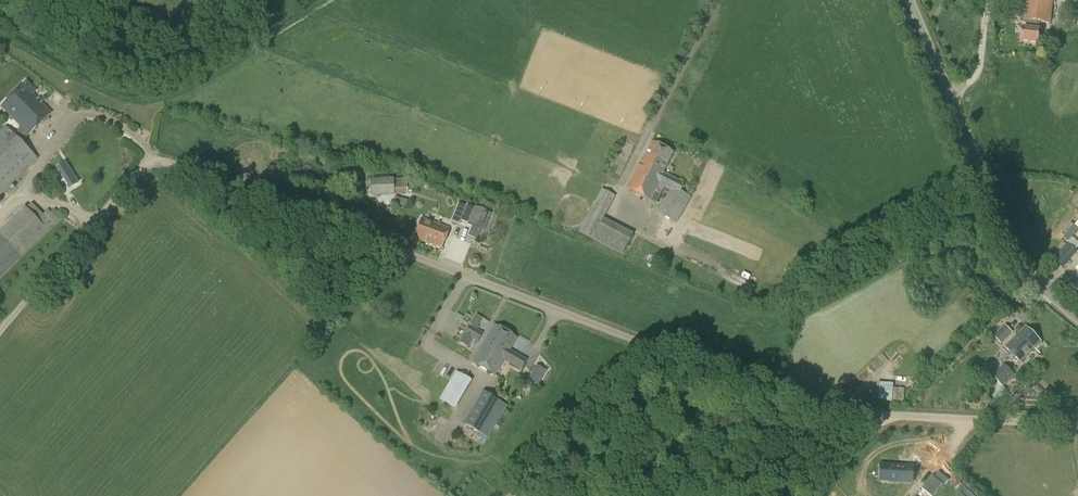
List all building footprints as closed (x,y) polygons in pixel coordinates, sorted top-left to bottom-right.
[(1040,22),(1050,23),(1052,0),(1013,0),(1011,18),(1026,19),(1026,21),(1026,28),(1024,28),(1022,41),(1040,43),(1041,30),(1039,29),(1040,22)] [(38,159),(22,142),(51,113),(33,94),(36,91),(27,82),(2,107),(22,128),(15,135),(7,127),(0,134),(0,196),(38,159)] [(670,191),(659,213),(678,223),(691,197),(681,192),(686,184),(665,173),(675,154),(653,142),(643,161),(642,161),(627,188),(657,204),(665,188),(670,191)] [(408,196),(408,179),(371,179),(372,197),(408,196)] [(602,189),(579,232),(592,238),(615,196),(602,189)] [(395,199),(394,205),(407,208),(408,202),(395,199)] [(33,204),(28,209),(25,207),(0,232),(0,278),(20,259),(49,231),(59,221),(48,211),(44,215),(33,204)] [(465,207),(464,206),(459,217),(463,219),(462,221),(469,223),(469,224),(472,226),(468,236),(476,239),(479,230),(485,231),(491,214),(467,204),(465,207)] [(425,243),(442,250),(450,229),(423,218),(415,239),(425,243)] [(623,229),(612,249),(622,255),(633,235),(623,229)] [(1063,267),(1077,250),(1068,242),(1054,259),(1063,267)] [(504,359),(522,369),(528,359),(510,349),(517,337),(494,324),(473,361),(495,374),(504,359)] [(470,325),(459,343),(467,348),(472,339),(477,342),(483,333),(470,325)] [(1012,334),(1005,326),(993,337),(1001,345),(1012,334)] [(1006,347),(1021,362),(1041,341),(1027,326),(1006,347)] [(1015,374),(1005,364),(993,376),(1003,386),(1015,374)] [(546,369),(539,365),(530,381),(538,385),(546,369)] [(439,400),(454,409),(471,381),(455,372),(439,400)] [(1007,391),(998,383),(989,394),(997,401),(1007,391)] [(891,401),(892,389),(879,388),(878,399),(891,401)] [(483,392),(465,424),(478,431),(475,436),(482,440),(485,435),(486,436),(505,404),(483,392)] [(881,476),(881,481),(890,482),(915,483),(916,468),(882,466),(881,476)]
